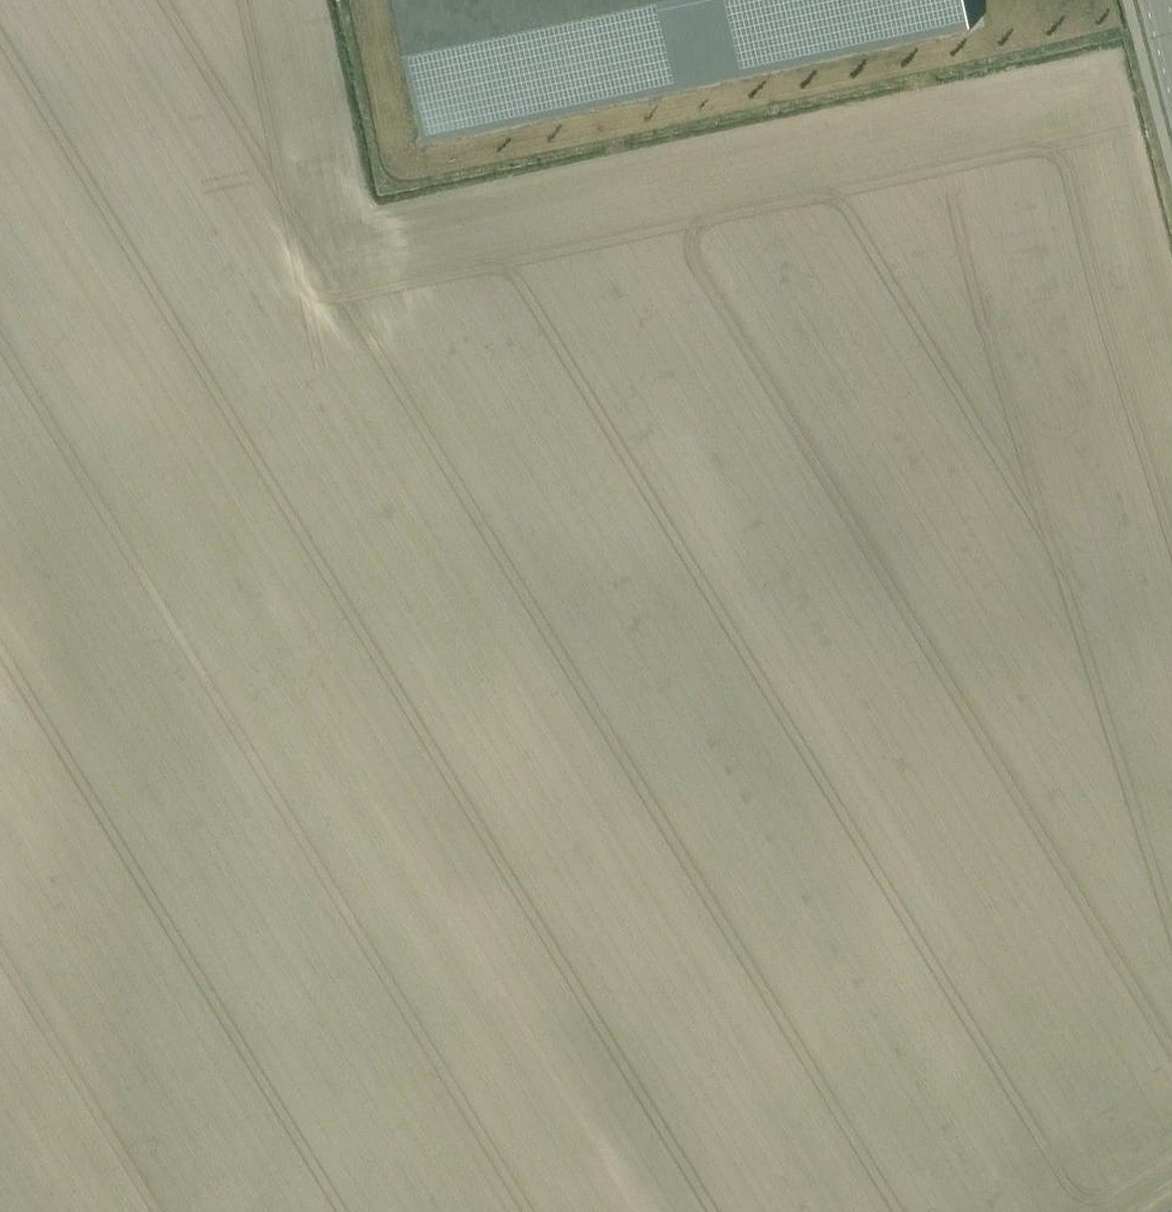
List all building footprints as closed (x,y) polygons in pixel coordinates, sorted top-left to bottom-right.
[(970,31),(963,0),(392,0),(423,147),(970,31)]
